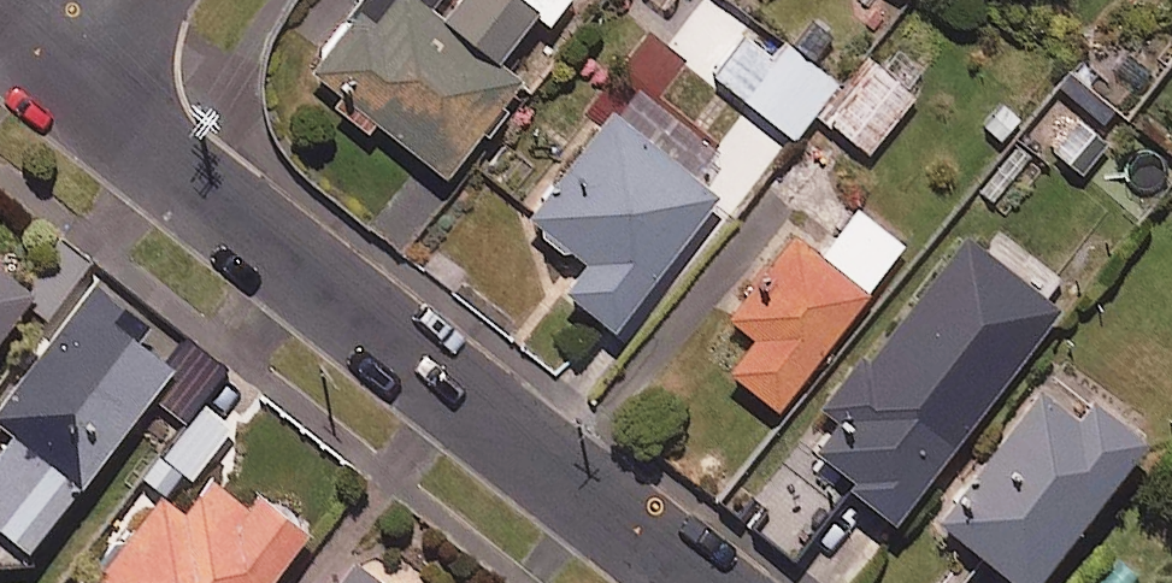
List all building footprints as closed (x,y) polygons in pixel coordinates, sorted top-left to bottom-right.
[(436,9),(424,0),(385,0),(362,27),(347,15),(310,60),(440,168),(517,74),(492,54),(532,5),(546,17),(560,0),(443,0),(436,9)] [(835,78),(754,20),(714,75),(795,133),(835,78)] [(913,90),(866,54),(821,112),(868,148),(913,90)] [(714,190),(607,105),(524,208),(580,253),(558,280),(609,321),(714,190)] [(900,240),(855,205),(820,250),(788,225),(722,309),(750,331),(724,363),(773,402),(900,240)] [(26,287),(0,266),(0,319),(26,287)] [(93,275),(0,389),(0,522),(21,539),(134,402),(168,430),(222,365),(173,324),(165,334),(93,275)] [(954,287),(939,307),(914,288),(853,366),(865,375),(807,450),(890,514),(1009,360),(982,339),(996,320),(954,287)] [(1138,434),(1053,366),(935,513),(1020,582),(1138,434)] [(201,401),(145,473),(164,488),(179,468),(188,475),(229,423),(201,401)] [(207,473),(179,508),(154,488),(85,574),(96,582),(256,582),(303,525),(256,487),(244,502),(207,473)] [(339,547),(312,582),(386,582),(339,547)]
